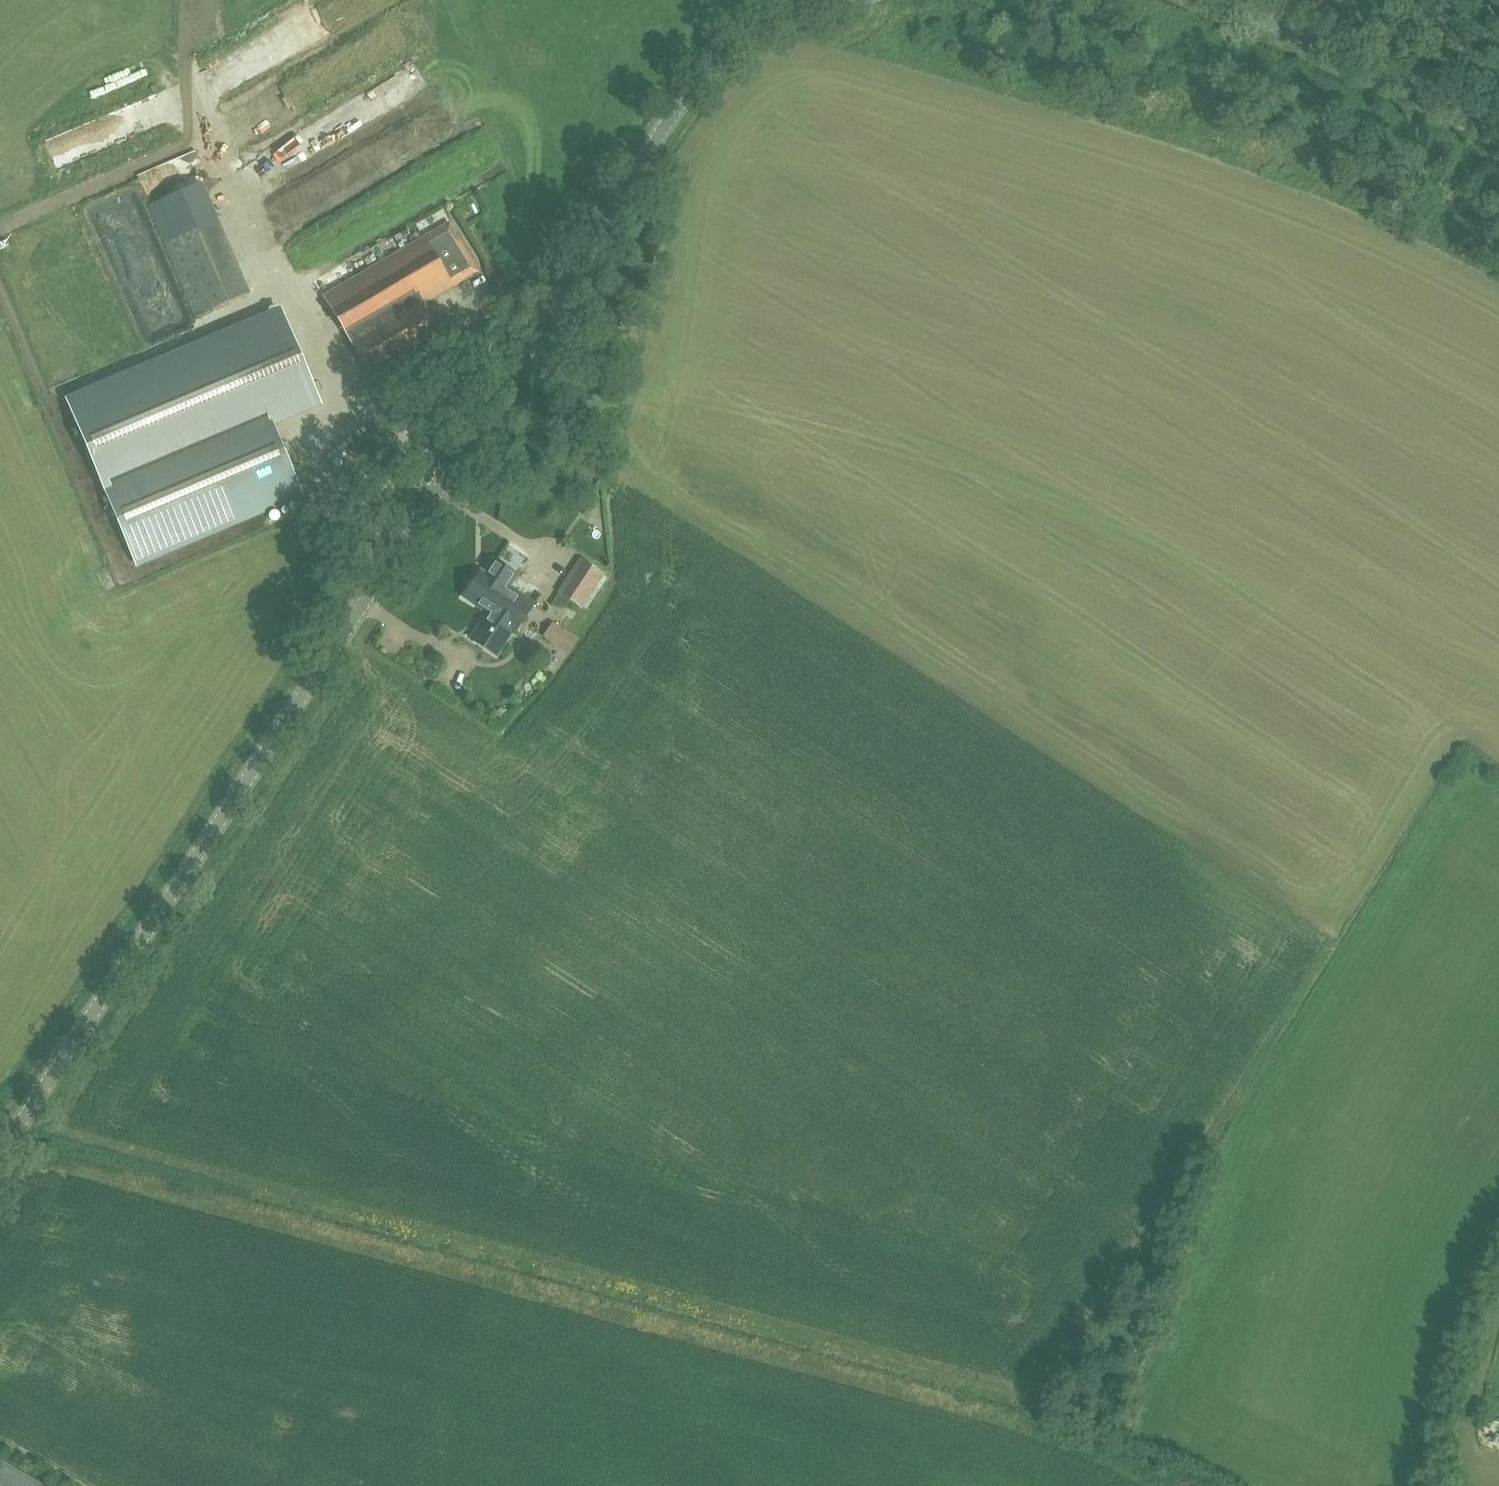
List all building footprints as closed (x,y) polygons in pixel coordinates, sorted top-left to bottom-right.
[(165,244),(196,316),(252,293),(221,220),(165,244)] [(449,343),(426,303),(455,285),(479,271),(449,221),(425,235),(322,296),(377,384),(449,343)] [(282,311),(69,402),(138,563),(301,494),(263,405),(313,383),(282,311)] [(580,607),(602,575),(580,560),(558,593),(580,607)] [(503,587),(480,571),(463,597),(488,613),(470,639),(495,655),(511,632),(513,633),(533,604),(505,585),(503,587)] [(569,654),(579,638),(552,621),(542,636),(569,654)] [(1,1460),(0,1462),(0,1485),(47,1485),(1,1460)]
